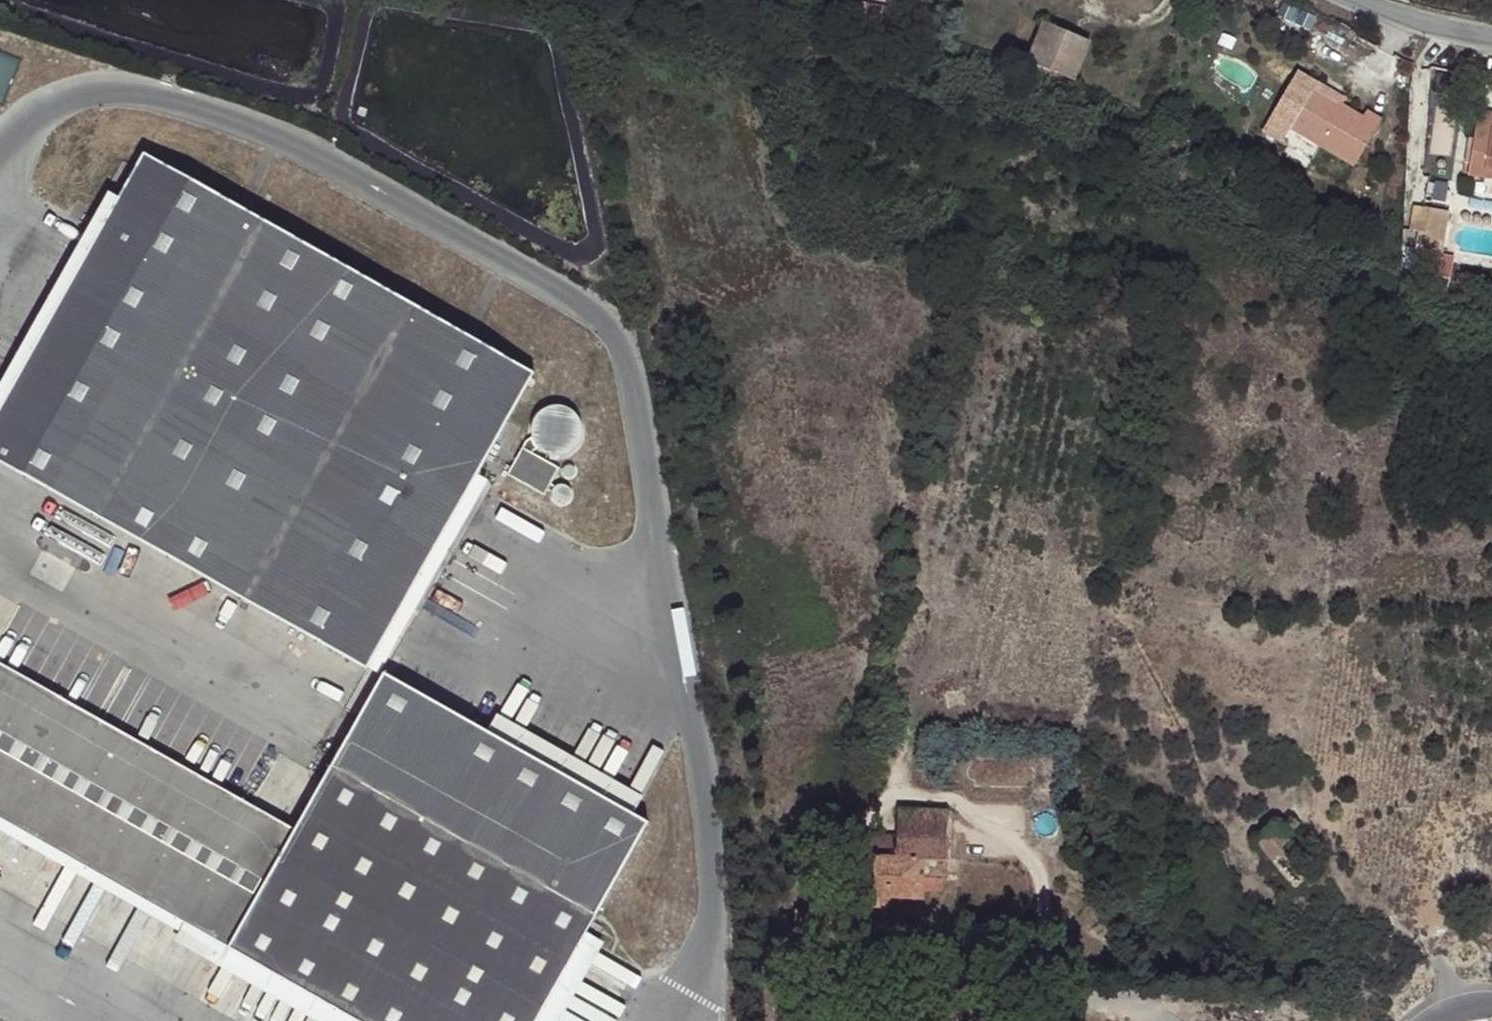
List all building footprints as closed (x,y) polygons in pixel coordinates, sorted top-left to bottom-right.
[(1042,22),(1026,62),(1075,82),(1091,42),(1042,22)] [(17,61),(0,57),(0,98),(8,99),(17,61)] [(1266,133),(1285,143),(1355,177),(1379,127),(1362,118),(1358,125),(1336,113),(1332,119),(1305,105),(1317,80),(1298,70),(1266,133)] [(1471,160),(1467,178),(1483,181),(1484,172),(1491,173),(1491,112),(1479,110),(1471,160)] [(354,674),(523,379),(134,157),(0,391),(0,471),(354,674)] [(1491,182),(1491,173),(1484,172),(1483,181),(1491,182)] [(1450,219),(1429,217),(1425,243),(1430,244),(1427,265),(1443,268),(1450,219)] [(1443,268),(1427,265),(1425,275),(1440,284),(1443,268)] [(516,450),(509,455),(490,489),(527,509),(530,504),(535,506),(535,509),(536,513),(538,517),(541,519),(545,521),(549,521),(554,520),(558,517),(561,513),(562,508),(561,503),(559,499),(556,497),(552,495),(547,494),(542,495),(537,492),(546,477),(519,461),(521,457),(524,460),(529,464),(535,466),(541,466),(547,466),(553,464),(559,460),(563,455),(569,446),(569,434),(568,427),(564,421),(559,416),(549,410),(544,410),(537,410),(532,411),(526,414),(521,419),(516,425),(514,431),(513,437),(514,447),(516,450)] [(388,1020),(536,1020),(594,920),(604,902),(657,811),(641,802),(496,719),(394,660),(304,817),(0,643),(0,801),(192,910),(388,1020)] [(888,930),(889,909),(889,898),(903,898),(922,900),(923,880),(945,881),(948,812),(898,809),(897,837),(867,835),(861,928),(888,930)] [(1275,825),(1257,840),(1295,889),(1313,874),(1275,825)] [(889,898),(889,909),(902,909),(903,898),(889,898)] [(192,910),(181,928),(345,1020),(388,1020),(192,910)] [(835,913),(825,913),(824,926),(835,927),(835,913)] [(612,930),(594,920),(536,1020),(560,1020),(612,930)] [(1026,1003),(1012,1003),(1012,1016),(1025,1016),(1026,1003)]
